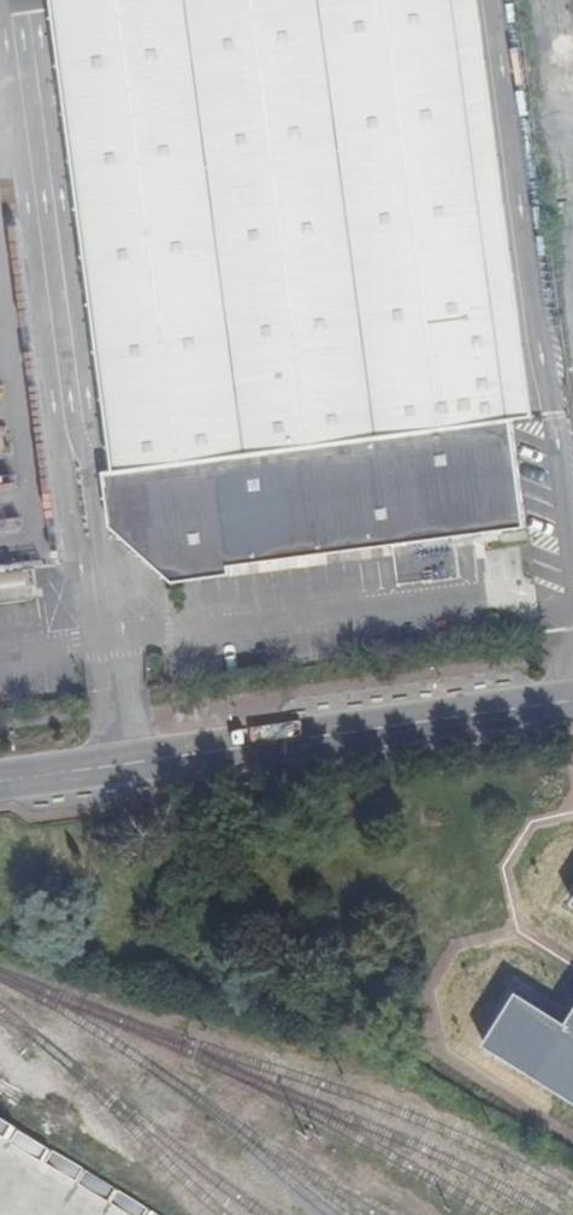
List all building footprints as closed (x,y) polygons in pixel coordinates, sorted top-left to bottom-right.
[(515,420),(501,312),(460,0),(57,0),(117,471),(110,483),(116,520),(154,553),(165,551),(191,572),(359,552),(527,529),(515,420)] [(501,312),(515,420),(536,417),(484,0),(460,0),(501,312)] [(568,1024),(519,995),(487,1044),(561,1092),(572,1100),(572,1017),(568,1024)]
